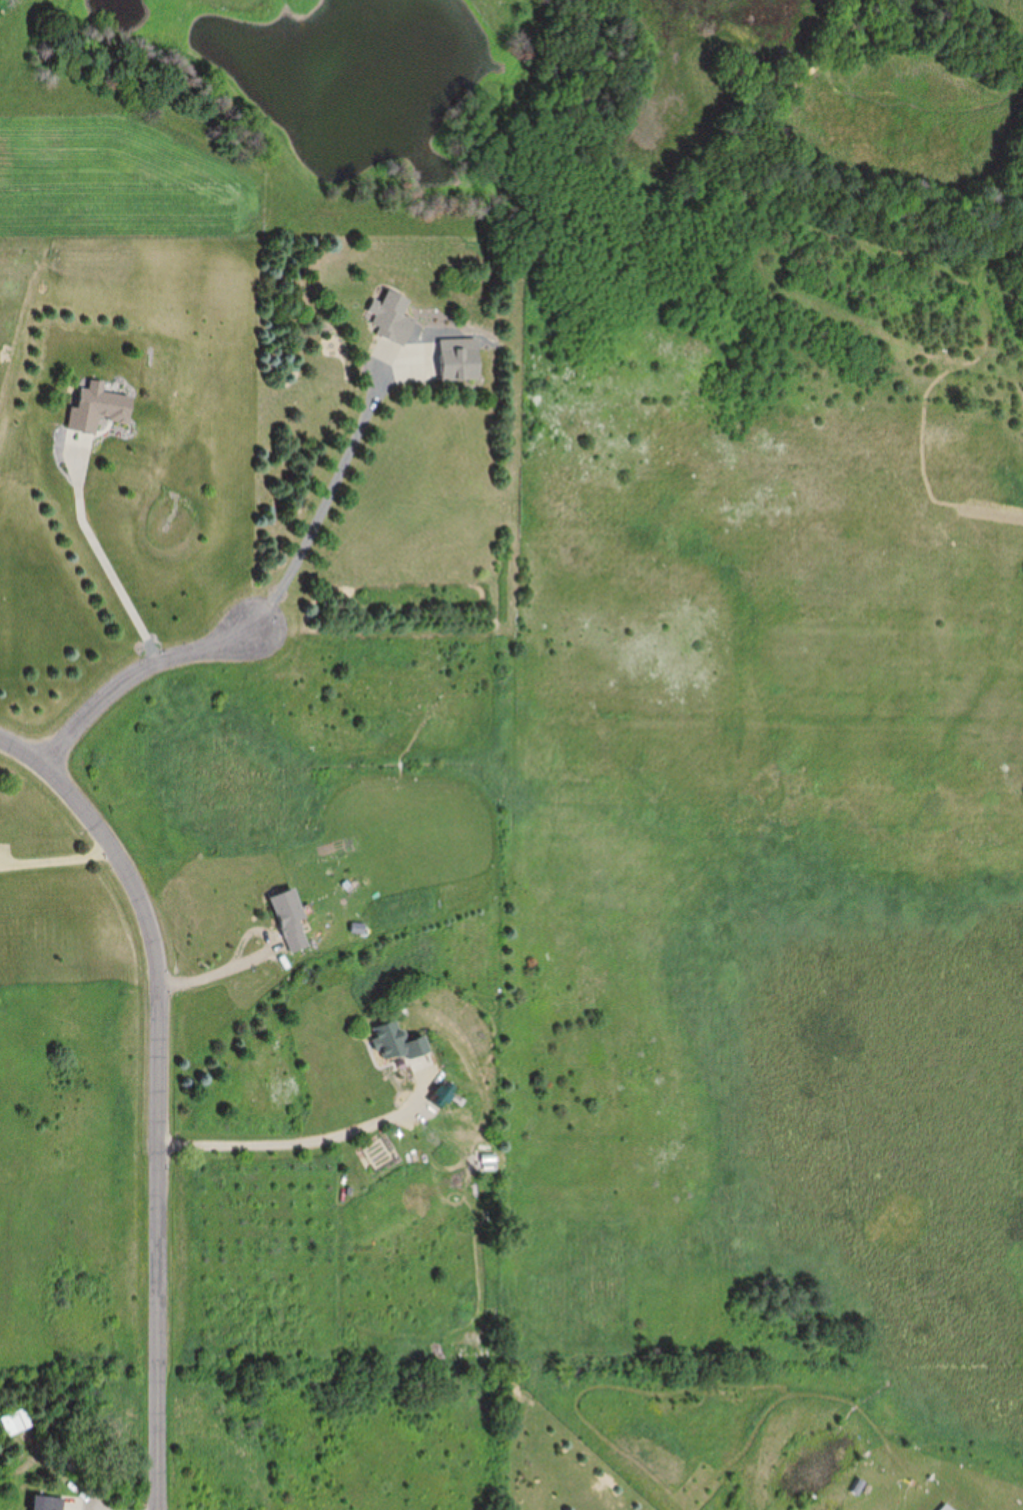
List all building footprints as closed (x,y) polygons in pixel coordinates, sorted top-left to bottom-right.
[(406,344),(417,319),(404,313),(410,299),(388,289),(382,302),(373,298),(361,324),(406,344)] [(442,379),(479,379),(479,338),(442,338),(442,379)] [(132,397),(103,391),(104,382),(91,379),(88,391),(77,388),(68,429),(95,434),(98,417),(127,423),(132,397)] [(386,1066),(431,1048),(426,1033),(407,1041),(398,1018),(371,1029),(386,1066)] [(431,1098),(441,1108),(458,1092),(448,1082),(431,1098)] [(32,1426),(24,1407),(0,1417),(9,1436),(32,1426)] [(64,1495),(33,1495),(32,1509),(63,1509),(64,1495)]
